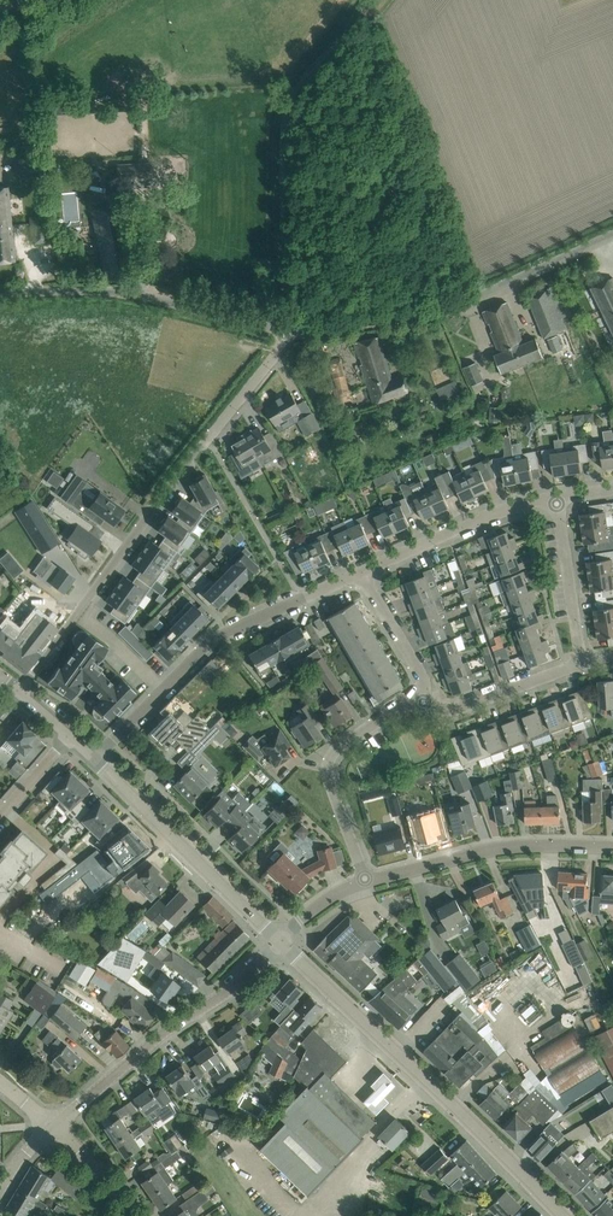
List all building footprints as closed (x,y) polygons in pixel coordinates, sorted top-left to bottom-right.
[(43,161),(32,163),(34,177),(45,176),(43,161)] [(117,164),(117,181),(151,180),(151,163),(117,164)] [(15,262),(8,187),(0,188),(0,263),(15,262)] [(105,280),(130,276),(117,203),(92,207),(99,248),(100,248),(105,280)] [(29,217),(31,235),(34,235),(35,242),(50,241),(47,215),(29,217)] [(77,256),(85,254),(82,240),(74,242),(77,256)] [(612,333),(612,277),(591,288),(612,333)] [(567,330),(562,318),(568,316),(556,286),(550,288),(528,297),(545,339),(567,330)] [(507,337),(519,332),(507,302),(483,311),(488,324),(490,324),(493,331),(491,332),(499,353),(494,355),(502,373),(523,365),(518,353),(514,354),(507,337)] [(518,353),(523,365),(543,357),(536,338),(524,343),(519,332),(507,337),(514,354),(518,353)] [(354,343),(359,357),(361,357),(363,364),(361,365),(374,404),(409,391),(403,374),(392,378),(380,337),(354,343)] [(326,361),(340,413),(347,411),(343,394),(350,392),(340,357),(326,361)] [(472,385),(482,381),(483,381),(476,362),(464,367),(472,385)] [(456,382),(437,390),(441,400),(460,392),(456,382)] [(266,409),(277,426),(302,412),(291,393),(276,402),(276,403),(266,409)] [(490,414),(490,422),(501,422),(502,414),(503,408),(491,407),(490,414)] [(313,412),(298,421),(307,436),(321,427),(313,412)] [(594,412),(585,414),(586,423),(596,422),(594,412)] [(478,417),(464,423),(467,431),(482,425),(478,417)] [(528,427),(525,432),(530,437),(536,429),(535,421),(527,422),(528,427)] [(244,434),(258,457),(265,453),(272,460),(284,453),(275,438),(268,442),(260,428),(253,432),(252,429),(244,434)] [(591,443),(593,456),(593,458),(594,460),(594,461),(594,460),(594,458),(601,457),(603,469),(607,468),(607,469),(612,469),(612,436),(612,429),(603,431),(604,441),(591,443)] [(251,461),(258,457),(244,434),(237,438),(238,441),(232,444),(240,458),(232,462),(242,478),(254,471),(251,461)] [(472,435),(465,439),(468,445),(475,442),(472,435)] [(565,452),(568,474),(571,473),(571,475),(578,474),(578,472),(582,472),(580,460),(588,459),(588,461),(588,462),(589,462),(586,443),(572,445),(573,450),(565,452)] [(555,448),(542,450),(542,456),(544,465),(544,467),(544,468),(545,468),(545,467),(544,467),(544,465),(552,464),(554,476),(558,475),(558,477),(565,476),(565,474),(568,474),(565,456),(565,452),(564,447),(555,448)] [(519,482),(513,453),(513,450),(505,452),(504,457),(492,460),(495,477),(496,477),(495,477),(495,474),(502,473),(505,485),(509,484),(509,485),(516,484),(516,483),(519,482)] [(513,453),(519,482),(522,481),(522,483),(529,481),(529,480),(533,479),(531,467),(538,466),(539,468),(539,469),(536,451),(522,454),(520,451),(513,453)] [(474,471),(466,475),(476,497),(485,493),(484,492),(489,489),(484,479),(490,476),(491,478),(491,479),(492,478),(484,462),(473,467),(474,471)] [(393,470),(385,474),(388,481),(396,478),(394,471),(393,470)] [(465,471),(452,476),(450,470),(442,474),(451,493),(458,491),(462,501),(468,499),(468,501),(476,497),(465,471)] [(196,494),(189,504),(201,513),(203,515),(207,510),(219,503),(223,501),(217,490),(213,492),(208,484),(210,483),(204,474),(194,480),(195,482),(191,484),(196,494)] [(449,507),(444,496),(451,493),(442,474),(435,477),(438,483),(425,489),(437,515),(445,511),(444,509),(449,507)] [(76,476),(61,497),(100,525),(97,522),(101,516),(113,524),(116,520),(118,521),(122,515),(120,513),(123,509),(100,493),(92,503),(78,494),(86,483),(76,476)] [(403,483),(400,485),(403,492),(405,497),(412,511),(418,508),(423,519),(428,517),(429,518),(437,515),(425,489),(417,492),(413,494),(409,485),(403,483)] [(95,525),(55,497),(46,508),(74,528),(67,538),(69,539),(67,543),(78,551),(77,553),(85,559),(89,553),(91,555),(101,541),(90,533),(95,525)] [(405,514),(412,511),(405,497),(393,503),(396,508),(388,511),(397,533),(405,529),(405,527),(410,525),(405,514)] [(174,504),(176,505),(172,510),(180,516),(175,522),(187,531),(187,532),(189,534),(203,515),(200,513),(201,513),(189,504),(181,498),(179,500),(178,499),(174,504)] [(32,500),(15,511),(42,553),(59,542),(32,500)] [(322,502),(314,506),(315,507),(318,514),(326,511),(322,502)] [(607,526),(612,525),(612,518),(611,502),(589,505),(590,513),(580,515),(582,529),(607,526)] [(397,533),(388,511),(381,514),(379,509),(366,515),(372,529),(378,526),(383,537),(388,535),(389,536),(397,533)] [(283,510),(268,517),(268,518),(270,522),(288,514),(287,510),(284,511),(283,510)] [(365,532),(372,529),(366,515),(354,520),(356,525),(348,529),(358,550),(366,547),(365,545),(370,543),(365,532)] [(166,519),(164,518),(161,522),(163,523),(158,529),(166,535),(162,541),(177,551),(177,552),(181,555),(185,548),(182,545),(189,534),(187,532),(187,531),(175,522),(175,523),(167,517),(166,519)] [(348,529),(345,521),(332,527),(333,530),(326,533),(332,547),(339,544),(344,554),(349,552),(350,554),(358,550),(348,529)] [(582,529),(584,544),(599,542),(600,550),(612,548),(612,534),(609,535),(607,526),(582,529)] [(507,532),(498,535),(496,530),(478,538),(482,546),(487,548),(491,546),(493,551),(516,543),(514,537),(509,539),(507,532)] [(226,544),(233,537),(226,532),(220,540),(226,544)] [(326,550),(332,547),(326,533),(314,538),(307,542),(306,542),(318,568),(326,564),(326,563),(331,560),(326,550)] [(149,541),(141,553),(164,570),(171,559),(175,562),(181,555),(177,552),(177,551),(162,541),(157,547),(149,541)] [(293,548),(284,552),(293,567),(293,568),(294,567),(293,567),(292,565),(299,561),(304,572),(309,570),(310,572),(318,568),(306,542),(307,542),(306,541),(293,546),(293,548)] [(491,566),(516,557),(513,550),(518,548),(516,543),(493,551),(486,554),(491,566)] [(258,567),(248,557),(251,554),(245,548),(242,551),(239,549),(229,559),(233,564),(234,563),(247,577),(247,578),(258,567)] [(219,560),(224,554),(220,551),(215,556),(219,560)] [(612,574),(612,565),(612,551),(600,552),(601,560),(587,562),(589,577),(612,574)] [(164,570),(141,553),(132,565),(140,571),(136,576),(151,587),(164,570)] [(61,569),(53,563),(43,556),(33,571),(42,577),(41,579),(49,586),(51,583),(64,592),(74,578),(61,569)] [(203,561),(198,556),(195,559),(200,564),(203,561)] [(495,578),(525,567),(523,562),(518,563),(516,557),(491,566),(495,578)] [(210,571),(215,566),(210,561),(205,566),(210,571)] [(192,573),(197,567),(193,562),(187,568),(192,573)] [(234,563),(233,564),(224,574),(237,587),(247,577),(234,563)] [(411,595),(429,588),(438,585),(432,569),(423,572),(425,576),(402,584),(404,590),(409,588),(411,595)] [(497,581),(496,581),(498,586),(501,593),(501,594),(526,584),(524,578),(528,576),(526,570),(503,579),(497,581)] [(214,584),(227,597),(237,587),(224,574),(214,584)] [(589,577),(591,592),(606,590),(607,598),(612,597),(612,574),(589,577)] [(151,587),(136,576),(132,583),(123,577),(115,588),(138,605),(151,587)] [(466,589),(464,584),(462,576),(457,578),(459,585),(457,586),(459,591),(466,589)] [(474,577),(467,580),(467,582),(470,589),(475,587),(484,584),(483,581),(476,583),(474,577)] [(43,599),(48,591),(34,580),(28,587),(43,599)] [(199,590),(196,593),(209,606),(212,603),(217,608),(227,597),(214,584),(210,580),(199,590)] [(507,605),(535,595),(533,589),(529,591),(526,584),(501,594),(506,606),(507,605)] [(411,609),(434,600),(442,597),(438,585),(429,588),(411,595),(414,602),(409,604),(411,609)] [(470,589),(471,593),(474,600),(479,598),(475,587),(470,589)] [(115,588),(106,600),(115,606),(110,613),(125,623),(130,616),(138,605),(115,588)] [(50,616),(20,593),(5,612),(0,619),(0,647),(6,651),(3,655),(25,672),(39,654),(38,653),(57,629),(51,624),(54,619),(50,616)] [(466,603),(467,602),(472,601),(474,600),(471,593),(463,596),(466,603)] [(161,604),(166,599),(160,594),(155,600),(161,604)] [(517,615),(535,609),(533,602),(537,600),(535,595),(507,605),(509,611),(515,609),(517,615)] [(420,619),(439,613),(446,610),(441,598),(442,598),(442,597),(434,600),(411,609),(413,615),(418,613),(420,619)] [(612,622),(612,599),(607,600),(608,608),(594,610),(596,625),(612,622)] [(190,600),(180,610),(197,628),(207,618),(202,613),(206,610),(201,605),(197,608),(190,600)] [(353,603),(325,619),(326,620),(329,618),(374,695),(369,698),(373,706),(374,705),(373,704),(403,686),(399,679),(397,680),(395,676),(396,675),(391,666),(390,667),(387,663),(388,662),(383,654),(382,654),(380,650),(381,649),(376,641),(375,641),(372,637),(373,636),(368,628),(367,629),(364,624),(366,624),(361,615),(360,616),(357,611),(358,611),(353,603)] [(165,607),(160,612),(164,615),(168,611),(165,607)] [(544,620),(544,619),(542,614),(538,616),(535,609),(517,615),(521,627),(521,628),(540,621),(544,620)] [(197,628),(180,610),(170,621),(187,638),(197,628)] [(420,633),(443,625),(439,613),(420,619),(423,626),(418,628),(420,633)] [(155,617),(150,622),(155,626),(160,621),(155,617)] [(319,618),(313,621),(319,630),(324,627),(319,618)] [(163,635),(178,649),(177,648),(187,638),(170,621),(169,621),(173,625),(164,635),(163,634),(163,635)] [(542,626),(540,621),(521,628),(521,627),(516,629),(521,642),(539,635),(537,628),(542,626)] [(427,637),(429,644),(455,635),(450,622),(443,625),(420,633),(422,639),(427,637)] [(596,625),(598,639),(612,637),(612,641),(612,622),(596,625)] [(304,626),(314,644),(320,641),(310,623),(304,626)] [(125,625),(118,632),(146,660),(154,653),(125,625)] [(286,633),(295,650),(295,649),(307,642),(298,626),(286,633)] [(481,627),(476,628),(479,636),(482,643),(486,641),(484,634),(481,627)] [(47,682),(71,699),(75,694),(76,695),(80,690),(78,689),(82,684),(80,683),(82,680),(89,687),(98,695),(102,699),(94,707),(94,708),(93,708),(93,709),(93,710),(92,711),(92,712),(92,713),(93,713),(93,714),(93,715),(93,716),(94,716),(94,717),(95,717),(95,718),(96,718),(97,718),(97,719),(98,719),(99,719),(100,719),(101,719),(102,719),(103,718),(104,718),(104,717),(105,717),(108,720),(115,712),(119,716),(132,702),(128,699),(136,692),(122,679),(121,680),(115,674),(109,680),(99,670),(93,665),(95,662),(97,664),(108,648),(86,632),(85,632),(84,631),(83,631),(82,631),(81,631),(80,631),(79,631),(78,631),(78,632),(77,632),(76,632),(76,633),(75,633),(75,634),(74,634),(74,635),(73,636),(73,637),(73,638),(73,639),(73,640),(73,641),(73,642),(73,643),(74,643),(74,644),(74,645),(75,645),(75,646),(76,646),(77,647),(61,669),(58,666),(47,682)] [(295,649),(295,650),(286,633),(280,637),(279,636),(273,640),(283,657),(282,658),(285,662),(298,654),(295,649)] [(163,635),(153,645),(168,659),(178,649),(163,635)] [(495,637),(490,639),(492,646),(494,652),(505,648),(500,635),(495,637)] [(526,654),(549,645),(547,640),(542,642),(539,635),(521,642),(526,654)] [(436,659),(459,651),(454,638),(436,645),(439,652),(434,654),(436,659)] [(282,658),(283,657),(273,640),(266,643),(267,644),(261,648),(270,664),(276,661),(282,658)] [(530,666),(548,660),(546,653),(551,651),(549,645),(526,654),(530,666)] [(270,664),(261,648),(248,655),(258,671),(270,664)] [(315,650),(309,655),(314,662),(320,658),(315,650)] [(463,663),(459,651),(436,659),(438,665),(443,663),(445,670),(463,663)] [(486,655),(484,655),(488,667),(490,667),(495,665),(493,660),(491,653),(486,655)] [(314,662),(312,663),(333,694),(343,688),(322,657),(320,658),(314,662)] [(205,680),(218,667),(211,660),(198,673),(205,680)] [(504,679),(515,675),(509,660),(503,662),(499,664),(504,679)] [(473,673),(468,661),(463,663),(445,670),(448,676),(443,678),(445,684),(473,673)] [(496,682),(501,680),(495,665),(490,667),(496,682)] [(288,667),(282,671),(286,677),(292,674),(292,673),(288,667)] [(477,678),(475,672),(473,673),(445,684),(447,689),(452,687),(454,694),(472,688),(470,681),(477,678)] [(277,676),(270,680),(274,686),(281,682),(280,682),(277,676)] [(600,708),(611,707),(612,717),(612,681),(598,682),(600,708)] [(353,703),(359,699),(353,690),(347,694),(353,703)] [(564,702),(572,725),(593,718),(583,690),(569,694),(571,699),(564,702)] [(333,726),(351,715),(337,695),(320,706),(333,726)] [(572,725),(564,702),(562,697),(549,702),(551,706),(544,709),(552,733),(572,725)] [(304,746),(320,735),(313,724),(320,719),(308,702),(296,710),(303,719),(291,728),(292,730),(291,731),(295,737),(297,736),(304,746)] [(552,733),(544,709),(542,704),(529,709),(530,714),(523,717),(532,740),(552,733)] [(199,725),(185,711),(176,720),(164,708),(160,711),(166,717),(147,736),(154,743),(158,740),(166,747),(177,735),(189,746),(185,749),(188,751),(198,741),(210,729),(203,722),(199,725)] [(532,740),(523,717),(522,712),(508,717),(510,721),(503,724),(511,748),(532,740)] [(511,748),(503,724),(501,719),(488,724),(490,729),(483,731),(491,755),(511,748)] [(7,739),(1,746),(14,758),(26,769),(47,746),(29,730),(30,729),(29,728),(29,726),(26,723),(24,723),(22,722),(7,739)] [(230,724),(224,729),(230,736),(236,730),(230,724)] [(491,755),(483,731),(481,727),(468,732),(469,736),(462,739),(466,750),(459,753),(457,750),(457,751),(463,765),(491,755)] [(274,766),(289,756),(283,746),(289,742),(280,729),(267,738),(270,742),(261,747),(274,766)] [(188,751),(178,761),(186,769),(196,759),(194,757),(214,738),(208,732),(198,741),(188,751)] [(586,734),(577,737),(580,746),(589,743),(586,734)] [(258,761),(263,755),(248,740),(242,746),(258,761)] [(592,775),(593,777),(603,773),(599,760),(595,761),(589,747),(582,750),(588,764),(592,775)] [(551,757),(542,760),(548,782),(558,779),(551,757)] [(523,767),(526,777),(528,782),(536,780),(534,774),(531,764),(523,767)] [(587,777),(592,775),(588,764),(583,766),(587,777)] [(185,773),(174,784),(190,800),(201,789),(208,781),(192,766),(185,773)] [(79,780),(75,777),(77,775),(72,770),(71,772),(70,770),(61,780),(55,775),(41,790),(47,795),(51,791),(60,799),(56,804),(79,780)] [(458,792),(471,787),(465,770),(452,775),(458,792)] [(509,772),(512,789),(524,787),(520,770),(509,772)] [(434,773),(433,773),(424,775),(425,781),(435,779),(435,778),(434,773)] [(602,800),(604,800),(604,790),(603,777),(583,778),(583,790),(590,790),(590,800),(584,801),(585,822),(601,821),(600,812),(602,812),(602,800)] [(85,804),(80,799),(89,790),(79,780),(56,804),(71,819),(85,804)] [(486,780),(472,786),(478,800),(492,794),(486,780)] [(363,800),(396,791),(395,785),(362,794),(363,800)] [(255,796),(260,791),(256,787),(251,792),(255,796)] [(605,790),(606,803),(612,802),(612,803),(612,789),(605,790)] [(218,800),(204,814),(216,826),(226,817),(232,823),(244,811),(251,804),(239,792),(232,799),(225,806),(218,800)] [(512,811),(514,810),(511,792),(501,794),(502,804),(495,805),(498,825),(514,822),(512,811)] [(297,802),(290,795),(278,807),(286,814),(297,802)] [(542,806),(543,823),(560,822),(560,806),(559,806),(556,795),(547,795),(547,806),(542,806)] [(388,798),(393,816),(403,813),(398,796),(388,798)] [(109,809),(105,806),(107,804),(102,799),(100,801),(99,800),(90,809),(85,804),(71,819),(77,824),(81,820),(90,829),(109,809)] [(543,823),(542,806),(537,806),(536,800),(525,800),(525,823),(543,823)] [(469,828),(476,826),(470,802),(462,804),(463,809),(450,812),(456,834),(469,830),(469,828)] [(286,814),(278,807),(277,806),(267,816),(276,824),(286,814)] [(90,829),(99,838),(95,842),(99,846),(116,833),(110,828),(119,819),(109,809),(90,829)] [(244,811),(232,823),(238,829),(229,839),(241,851),(244,848),(245,850),(250,845),(249,843),(257,835),(259,836),(265,830),(265,826),(254,816),(251,816),(250,817),(244,811)] [(420,844),(447,836),(440,811),(413,818),(420,844)] [(310,833),(302,825),(295,833),(303,841),(310,833)] [(45,889),(39,894),(47,904),(89,870),(94,876),(101,885),(115,874),(114,874),(123,867),(124,868),(150,848),(126,826),(116,834),(116,833),(99,846),(100,847),(105,843),(115,856),(108,862),(97,849),(78,864),(77,864),(45,889)] [(406,847),(400,826),(375,833),(380,852),(397,848),(397,850),(406,847)] [(10,840),(1,851),(4,853),(0,858),(0,902),(12,888),(10,887),(13,884),(18,889),(31,875),(25,869),(28,867),(30,868),(45,851),(21,830),(12,841),(10,840)] [(65,843),(60,848),(65,853),(70,848),(65,843)] [(273,864),(268,869),(286,887),(288,885),(294,892),(308,877),(323,870),(335,866),(332,853),(330,848),(318,851),(320,860),(301,870),(291,861),(289,864),(281,857),(284,854),(276,847),(266,857),(273,864)] [(66,863),(41,884),(45,889),(77,864),(65,853),(60,848),(59,848),(54,853),(64,861),(66,863)] [(332,853),(335,866),(345,864),(341,850),(332,853)] [(134,869),(119,881),(124,887),(127,885),(136,893),(140,888),(145,883),(157,895),(167,884),(157,874),(159,872),(152,865),(140,877),(134,869)] [(559,871),(558,890),(563,890),(563,898),(564,898),(565,898),(570,908),(572,907),(575,906),(570,899),(570,898),(571,898),(571,897),(572,872),(559,871)] [(570,898),(570,899),(575,906),(578,911),(580,915),(589,911),(590,887),(587,887),(588,873),(572,872),(571,897),(571,898),(570,898)] [(517,875),(509,879),(526,913),(535,908),(534,907),(529,898),(544,897),(542,873),(526,874),(527,877),(519,878),(517,875)] [(600,891),(612,892),(612,875),(601,874),(600,891)] [(514,913),(507,896),(501,899),(494,882),(474,890),(478,898),(474,900),(477,906),(481,905),(481,906),(496,899),(497,901),(495,902),(502,918),(514,913)] [(174,924),(193,905),(179,891),(165,906),(159,900),(146,913),(157,924),(165,916),(174,924)] [(223,927),(233,916),(213,896),(202,906),(223,927)] [(593,896),(592,914),(600,914),(601,896),(593,896)] [(464,915),(456,900),(454,901),(453,899),(445,903),(446,905),(438,909),(445,922),(438,926),(445,939),(461,930),(460,928),(470,923),(466,914),(464,915)] [(315,949),(314,950),(335,970),(338,967),(347,976),(346,978),(361,992),(362,992),(378,974),(360,958),(364,954),(365,954),(369,958),(382,945),(377,940),(379,939),(356,915),(352,919),(349,916),(327,936),(315,949)] [(140,940),(150,924),(142,918),(131,935),(140,940)] [(227,943),(235,950),(249,936),(234,920),(222,932),(220,930),(214,936),(216,938),(214,940),(222,948),(227,943)] [(526,952),(541,944),(530,924),(515,932),(526,952)] [(127,981),(146,950),(123,937),(98,963),(127,981)] [(423,949),(431,946),(427,937),(420,940),(423,949)] [(594,956),(585,938),(576,943),(584,960),(594,956)] [(574,939),(562,944),(573,967),(585,961),(584,960),(576,943),(574,939)] [(212,972),(235,950),(227,943),(222,948),(214,940),(197,956),(212,972)] [(149,944),(145,948),(150,952),(153,948),(154,948),(149,944)] [(432,948),(418,960),(429,972),(445,991),(458,980),(448,969),(448,968),(432,948)] [(518,948),(509,953),(513,961),(522,955),(518,948)] [(143,955),(142,956),(143,957),(143,956),(156,966),(150,974),(157,980),(151,988),(150,988),(149,989),(168,1001),(174,992),(175,993),(176,992),(175,991),(179,985),(162,972),(164,970),(160,968),(165,962),(163,960),(155,954),(152,952),(151,954),(146,950),(143,955)] [(171,952),(163,960),(165,962),(166,962),(165,963),(175,970),(183,975),(191,964),(174,952),(172,951),(171,952)] [(447,964),(468,990),(481,979),(460,953),(447,964)] [(370,1000),(369,1001),(379,1010),(393,993),(397,998),(402,994),(429,972),(418,960),(370,1000)] [(146,997),(137,990),(115,977),(98,967),(90,980),(107,990),(102,999),(103,1004),(110,1008),(119,993),(130,1000),(134,1003),(125,1013),(143,1028),(154,1015),(140,1003),(146,997)] [(589,973),(580,977),(584,985),(593,981),(589,973)] [(278,994),(288,1004),(274,1020),(280,1025),(287,1017),(295,1009),(292,1007),(299,999),(297,998),(304,990),(298,984),(298,982),(294,979),(292,979),(291,978),(286,984),(280,978),(270,989),(277,995),(278,994)] [(36,982),(23,999),(43,1013),(55,996),(36,982)] [(450,1004),(466,992),(461,985),(444,998),(450,1004)] [(13,1011),(8,1008),(13,1000),(0,992),(0,1032),(13,1011)] [(393,993),(379,1010),(382,1013),(399,1029),(412,1015),(411,1014),(417,1008),(402,994),(397,998),(393,993)] [(282,1025),(273,1035),(287,1047),(296,1037),(299,1033),(300,1033),(323,1007),(311,996),(298,1010),(296,1008),(295,1009),(287,1017),(281,1024),(282,1025)] [(539,1000),(524,1013),(534,1025),(549,1012),(539,1000)] [(263,1011),(255,1002),(240,1015),(249,1023),(263,1011)] [(49,1017),(75,1039),(86,1026),(60,1004),(49,1017)] [(560,1095),(565,1092),(602,1070),(592,1054),(597,1052),(591,1042),(593,1041),(588,1033),(577,1011),(573,1013),(571,1012),(568,1012),(566,1012),(565,1012),(564,1011),(562,1013),(563,1015),(562,1017),(562,1020),(542,1031),(546,1037),(531,1046),(560,1095)] [(40,1029),(49,1018),(44,1014),(36,1025),(40,1029)] [(459,1015),(432,1043),(424,1052),(446,1073),(480,1041),(484,1037),(459,1015)] [(230,1051),(235,1059),(242,1054),(236,1046),(250,1037),(240,1022),(226,1031),(228,1034),(220,1039),(228,1052),(230,1051)] [(593,1036),(612,1075),(612,1026),(593,1036)] [(117,1057),(123,1052),(124,1053),(128,1050),(127,1048),(129,1047),(115,1030),(108,1037),(100,1028),(94,1033),(108,1051),(110,1049),(117,1057)] [(315,1030),(314,1028),(300,1043),(301,1043),(306,1049),(302,1060),(295,1077),(306,1088),(280,1115),(282,1117),(272,1126),(278,1132),(261,1149),(309,1196),(377,1122),(376,1121),(375,1122),(330,1078),(347,1061),(315,1030)] [(51,1044),(59,1051),(54,1057),(55,1058),(53,1060),(53,1063),(57,1067),(60,1066),(62,1064),(69,1071),(81,1058),(66,1044),(66,1045),(57,1037),(55,1035),(55,1034),(51,1031),(43,1040),(47,1044),(49,1041),(51,1043),(51,1044)] [(266,1044),(261,1051),(265,1055),(264,1056),(273,1064),(270,1073),(282,1077),(292,1082),(294,1077),(295,1077),(302,1060),(287,1047),(273,1035),(268,1041),(266,1044)] [(484,1037),(480,1041),(446,1073),(460,1086),(483,1063),(474,1054),(479,1049),(486,1055),(482,1058),(489,1065),(499,1056),(484,1037)] [(199,1061),(191,1067),(197,1075),(199,1078),(204,1075),(205,1071),(215,1064),(219,1071),(221,1073),(226,1081),(235,1075),(229,1066),(228,1065),(219,1051),(216,1053),(211,1045),(204,1050),(201,1049),(197,1052),(197,1055),(195,1056),(199,1061)] [(247,1073),(253,1064),(254,1061),(249,1054),(237,1062),(246,1075),(247,1073)] [(253,1064),(247,1073),(252,1076),(256,1072),(257,1067),(253,1064)] [(204,1098),(210,1093),(199,1078),(197,1075),(192,1079),(183,1065),(167,1076),(179,1094),(187,1088),(191,1094),(198,1089),(204,1098)] [(378,1089),(367,1098),(372,1104),(376,1099),(379,1103),(398,1084),(386,1071),(374,1083),(377,1087),(378,1089)] [(522,1082),(522,1083),(531,1092),(536,1087),(527,1078),(522,1082)] [(530,1093),(531,1092),(522,1083),(511,1093),(500,1083),(493,1090),(487,1083),(484,1085),(477,1092),(485,1099),(480,1105),(496,1119),(509,1105),(513,1108),(528,1091),(530,1093)] [(605,1097),(612,1092),(612,1086),(612,1084),(601,1090),(605,1097)] [(170,1102),(172,1100),(163,1087),(155,1093),(150,1087),(135,1098),(142,1108),(146,1114),(154,1108),(161,1119),(168,1114),(170,1117),(177,1112),(170,1102)] [(544,1125),(549,1119),(559,1109),(536,1087),(531,1092),(530,1093),(516,1108),(518,1110),(503,1126),(520,1142),(523,1138),(533,1128),(526,1121),(533,1114),(544,1125)] [(131,1132),(121,1118),(129,1112),(131,1115),(137,1111),(131,1101),(102,1121),(106,1127),(116,1143),(131,1132)] [(222,1112),(207,1108),(204,1117),(220,1121),(222,1112)] [(612,1131),(612,1108),(591,1121),(601,1138),(612,1131)] [(116,1143),(127,1158),(142,1148),(136,1140),(144,1134),(145,1136),(156,1129),(149,1119),(139,1126),(139,1127),(131,1132),(116,1143)] [(387,1153),(409,1130),(406,1128),(407,1127),(405,1125),(404,1126),(397,1119),(381,1136),(382,1137),(377,1143),(387,1153)] [(535,1139),(527,1148),(532,1153),(540,1161),(565,1134),(551,1122),(535,1139)] [(172,1153),(184,1145),(176,1133),(164,1142),(171,1151),(172,1153)] [(466,1171),(482,1157),(467,1140),(451,1155),(466,1171)] [(564,1181),(583,1162),(583,1161),(578,1166),(568,1157),(578,1149),(573,1143),(548,1165),(564,1181)] [(190,1152),(186,1147),(185,1145),(184,1145),(172,1153),(151,1168),(159,1163),(163,1169),(159,1172),(144,1182),(153,1195),(168,1185),(174,1181),(166,1168),(181,1157),(182,1157),(190,1152)] [(430,1175),(449,1158),(440,1148),(422,1165),(430,1175)] [(596,1174),(588,1166),(597,1157),(593,1152),(583,1162),(564,1181),(563,1182),(575,1194),(590,1180),(596,1174)] [(481,1188),(497,1173),(482,1157),(466,1171),(473,1179),(481,1188)] [(149,1160),(138,1167),(143,1173),(151,1168),(161,1161),(158,1158),(151,1163),(149,1160)] [(52,1178),(34,1166),(33,1165),(19,1187),(39,1200),(42,1195),(45,1197),(55,1181),(78,1199),(85,1190),(78,1185),(59,1170),(52,1178)] [(459,1178),(449,1187),(450,1188),(454,1192),(455,1193),(464,1184),(473,1179),(466,1171),(459,1178)] [(605,1195),(591,1181),(590,1180),(575,1194),(590,1209),(605,1195)] [(204,1189),(203,1189),(199,1182),(182,1194),(187,1200),(202,1190),(204,1189)] [(153,1195),(162,1209),(177,1198),(168,1185),(153,1195)] [(48,1205),(39,1200),(19,1187),(7,1207),(21,1215),(29,1215),(35,1206),(45,1211),(48,1205)] [(419,1198),(438,1203),(441,1192),(422,1187),(419,1198)] [(195,1211),(199,1206),(197,1204),(207,1197),(202,1190),(187,1200),(191,1206),(176,1215),(198,1215),(195,1211)] [(507,1190),(489,1207),(491,1209),(491,1208),(490,1207),(492,1206),(500,1214),(499,1215),(498,1215),(497,1215),(498,1215),(512,1215),(522,1206),(507,1190)] [(455,1195),(448,1193),(445,1203),(452,1206),(455,1195)] [(607,1193),(605,1195),(590,1209),(597,1215),(612,1215),(612,1200),(607,1193)] [(370,1202),(367,1211),(377,1214),(380,1205),(370,1202)]
